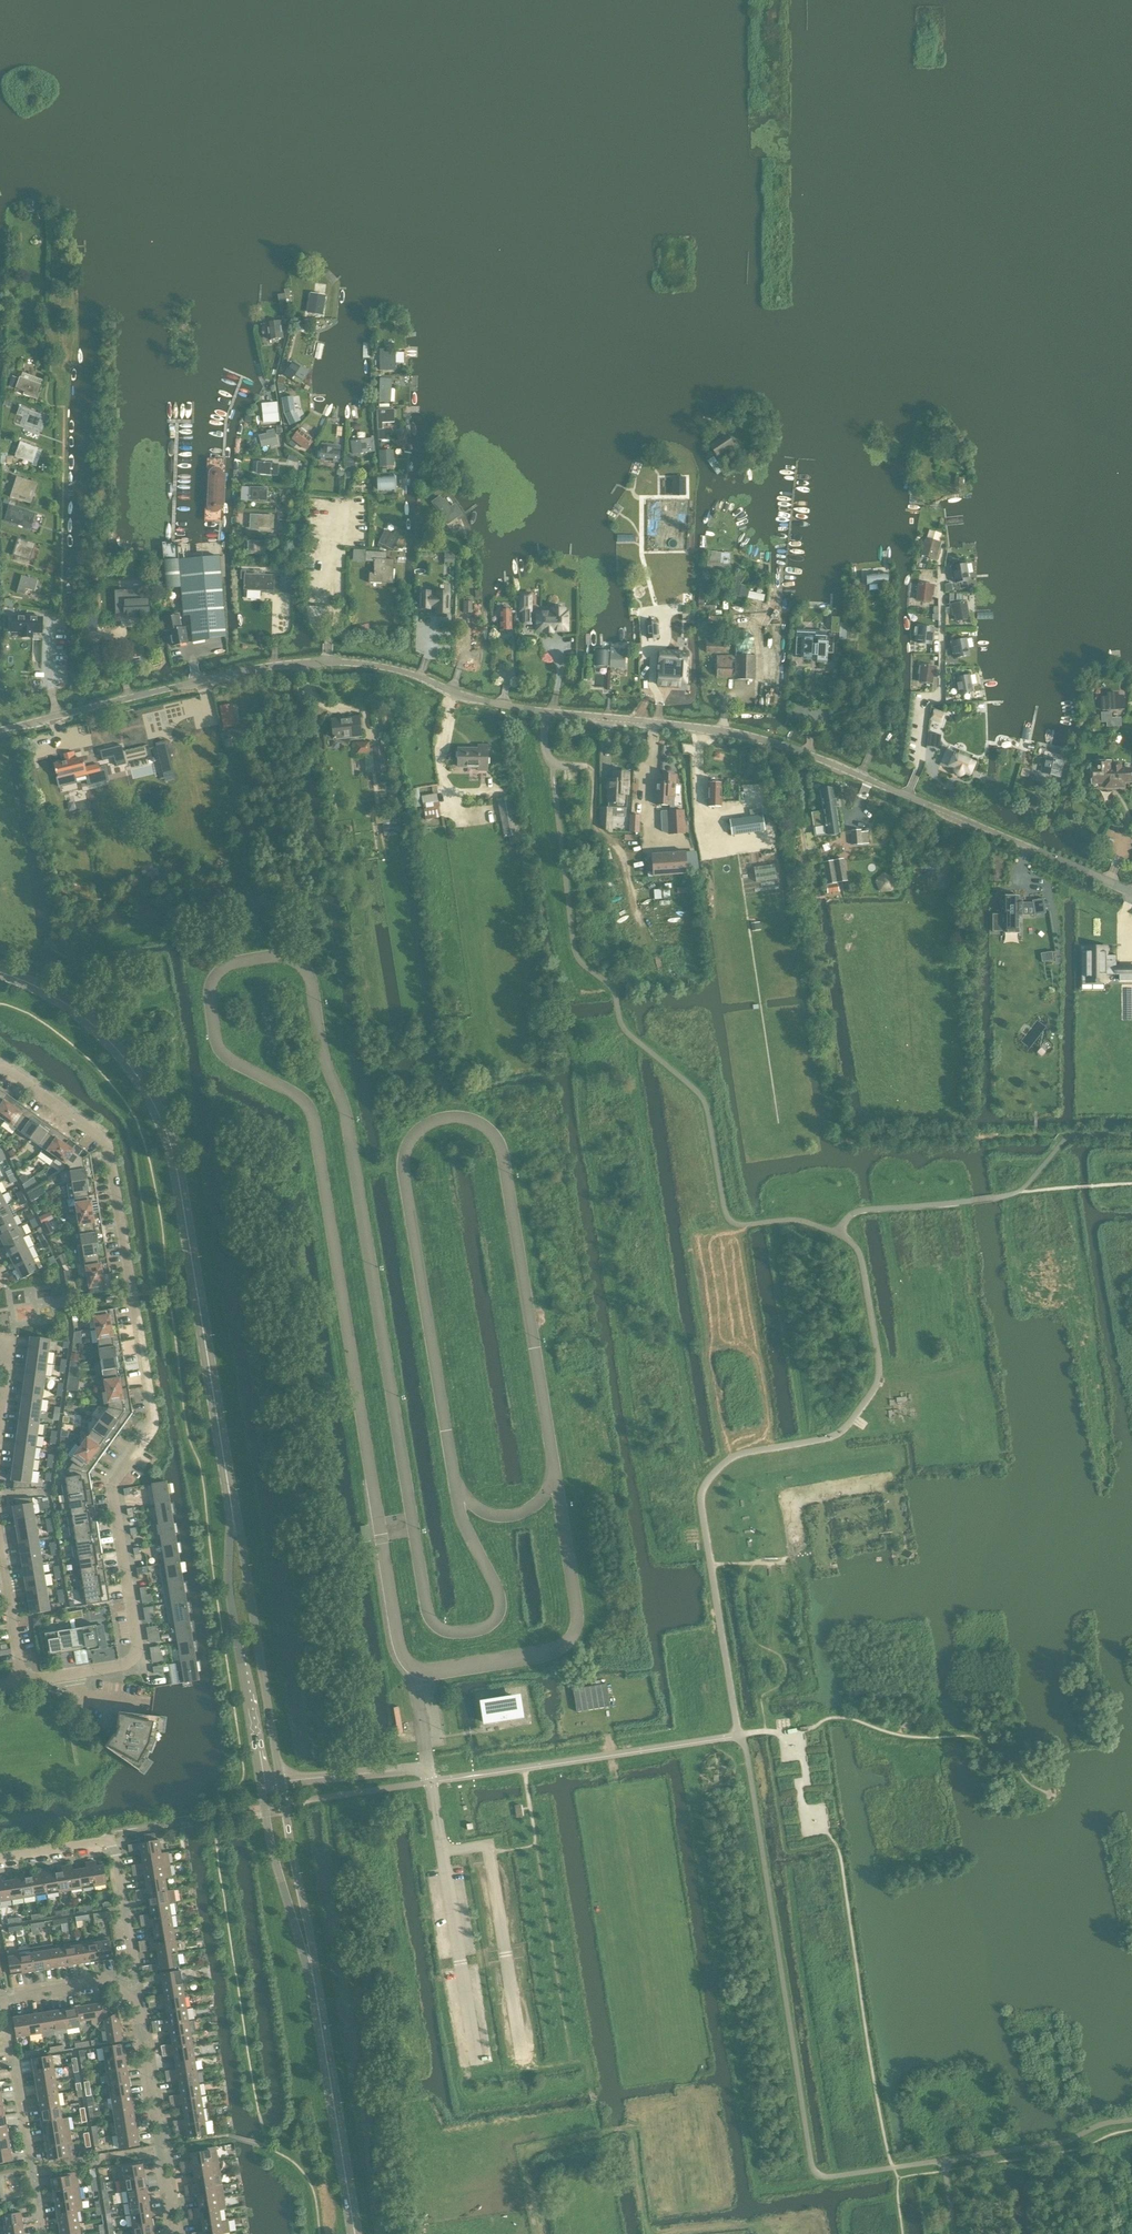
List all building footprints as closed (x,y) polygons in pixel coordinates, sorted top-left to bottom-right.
[(323,314),(325,296),(311,294),(309,306),(313,306),(312,312),(323,314)] [(269,340),(282,338),(280,322),(267,324),(269,340)] [(395,371),(395,353),(385,353),(384,349),(379,349),(379,371),(395,371)] [(302,383),(308,373),(291,362),(283,375),(291,380),(294,377),(302,383)] [(12,377),(9,387),(31,395),(31,396),(38,399),(42,386),(21,378),(21,379),(12,377)] [(279,377),(277,384),(284,386),(286,379),(279,377)] [(390,402),(392,379),(379,378),(378,401),(390,402)] [(285,413),(291,425),(301,421),(296,410),(293,397),(283,399),(285,413)] [(264,422),(278,421),(276,403),(262,405),(264,422)] [(23,417),(20,425),(41,432),(47,417),(20,407),(17,415),(23,417)] [(378,440),(385,440),(384,430),(382,430),(382,423),(394,422),(394,410),(377,410),(377,430),(378,440)] [(293,439),(307,450),(314,440),(300,429),(293,439)] [(278,444),(274,430),(268,431),(268,433),(260,436),(262,446),(271,444),(271,446),(278,444)] [(716,455),(731,445),(727,437),(712,447),(714,450),(713,451),(716,455)] [(369,439),(350,442),(352,454),(367,452),(366,448),(370,447),(369,439)] [(35,457),(38,448),(21,442),(15,457),(24,460),(26,454),(35,457)] [(338,462),(340,450),(321,448),(320,460),(338,462)] [(381,466),(394,466),(394,451),(380,452),(381,466)] [(290,455),(288,460),(295,463),(297,457),(290,455)] [(346,456),(346,467),(353,467),(355,468),(355,456),(346,456)] [(278,475),(279,464),(261,463),(260,474),(278,475)] [(207,471),(205,474),(204,506),(205,510),(207,513),(211,514),(215,513),(219,510),(219,507),(221,507),(222,475),(221,475),(220,472),(217,468),(213,467),(209,468),(207,471)] [(396,476),(376,477),(376,491),(395,491),(394,489),(397,489),(396,476)] [(17,477),(12,493),(11,497),(19,500),(21,495),(28,498),(31,487),(25,485),(27,480),(17,477)] [(267,500),(267,488),(251,487),(250,500),(267,500)] [(441,497),(433,502),(442,514),(440,517),(442,519),(445,519),(449,524),(458,518),(445,499),(443,501),(441,497)] [(10,506),(7,514),(13,516),(11,522),(30,528),(34,514),(10,506)] [(256,515),(256,528),(259,528),(273,529),(274,516),(256,515)] [(394,551),(400,538),(386,530),(379,543),(394,551)] [(934,558),(939,543),(929,539),(926,549),(924,548),(922,555),(934,558)] [(30,560),(33,549),(24,546),(26,542),(19,540),(14,555),(30,560)] [(265,555),(265,541),(248,541),(248,549),(247,549),(247,554),(265,555)] [(178,544),(162,545),(165,589),(181,588),(178,544)] [(394,584),(395,559),(387,559),(387,552),(366,551),(366,561),(375,561),(375,573),(370,573),(369,583),(394,584)] [(729,575),(731,553),(708,551),(706,572),(729,575)] [(186,559),(188,587),(193,642),(226,636),(219,557),(186,559)] [(965,574),(963,565),(952,567),(955,583),(969,581),(968,574),(965,574)] [(280,593),(281,575),(255,574),(255,571),(241,570),(241,579),(245,579),(244,590),(247,590),(247,592),(261,592),(261,593),(263,593),(263,590),(274,591),(274,593),(280,593)] [(734,576),(732,582),(740,584),(746,575),(740,570),(735,576),(734,576)] [(866,585),(888,584),(887,573),(866,575),(866,585)] [(35,591),(38,580),(22,575),(17,593),(24,595),(26,589),(35,591)] [(746,598),(749,587),(733,583),(731,595),(746,598)] [(680,584),(680,598),(688,598),(688,584),(680,584)] [(930,602),(932,585),(921,584),(920,593),(918,593),(917,600),(930,602)] [(148,590),(115,591),(116,613),(124,613),(125,618),(149,617),(148,594),(148,590)] [(420,591),(419,610),(431,610),(431,609),(436,610),(436,614),(449,615),(450,592),(437,591),(437,592),(432,592),(432,591),(420,591)] [(531,594),(520,594),(520,611),(523,611),(523,624),(531,624),(531,621),(531,613),(531,594)] [(472,613),(472,601),(464,601),(464,613),(472,613)] [(965,612),(964,603),(953,605),(956,621),(969,619),(968,612),(965,612)] [(552,613),(531,613),(531,621),(537,621),(537,631),(544,631),(544,633),(552,633),(552,631),(567,631),(567,613),(565,613),(565,609),(552,609),(552,613)] [(501,630),(511,629),(511,611),(500,611),(501,630)] [(178,629),(176,616),(168,618),(164,619),(165,629),(170,628),(173,646),(187,643),(184,628),(178,629)] [(13,617),(13,632),(21,632),(21,638),(32,638),(32,632),(41,633),(42,618),(13,617)] [(656,623),(647,624),(648,639),(657,638),(656,623)] [(931,645),(933,628),(922,627),(921,637),(918,636),(917,643),(931,645)] [(738,651),(750,651),(754,637),(742,630),(732,639),(738,651)] [(848,630),(847,639),(856,639),(857,630),(848,630)] [(815,636),(815,633),(796,632),(795,656),(801,656),(800,658),(816,659),(816,662),(827,662),(827,654),(833,654),(834,637),(815,636)] [(727,653),(727,637),(707,636),(706,652),(727,653)] [(963,640),(953,642),(950,642),(952,649),(954,649),(956,658),(969,655),(968,648),(965,649),(963,640)] [(596,651),(596,650),(595,649),(595,650),(594,650),(594,651),(595,651),(595,666),(593,666),(594,666),(594,667),(595,667),(595,666),(608,667),(607,668),(608,668),(608,667),(609,667),(609,666),(608,666),(609,652),(610,652),(610,651),(609,651),(609,650),(608,650),(608,651),(596,651)] [(624,667),(625,655),(618,654),(618,650),(611,649),(610,667),(624,667)] [(657,666),(656,671),(659,671),(658,685),(678,686),(679,686),(679,683),(685,683),(686,683),(687,661),(673,661),(674,653),(660,652),(659,666),(657,666)] [(732,659),(735,659),(735,657),(735,655),(717,655),(716,677),(732,678),(732,659)] [(735,657),(735,659),(735,679),(755,680),(755,657),(735,657)] [(920,675),(919,682),(933,684),(934,678),(933,678),(935,667),(924,666),(923,675),(920,675)] [(967,676),(956,678),(954,678),(955,685),(957,685),(959,694),(972,692),(971,685),(968,685),(967,676)] [(1101,697),(1102,710),(1126,709),(1125,696),(1119,696),(1119,692),(1107,693),(1108,697),(1101,697)] [(940,723),(943,714),(934,711),(931,720),(940,723)] [(1112,718),(1112,712),(1101,713),(1102,723),(1107,723),(1107,727),(1122,726),(1122,718),(1112,718)] [(331,725),(326,736),(348,746),(352,737),(361,736),(359,717),(332,720),(332,726),(331,725)] [(163,775),(174,773),(166,741),(156,743),(163,775)] [(369,742),(355,744),(356,754),(370,753),(369,742)] [(123,745),(100,750),(102,760),(114,758),(116,766),(127,763),(123,745)] [(487,771),(487,746),(478,746),(478,750),(458,750),(458,766),(478,767),(478,770),(487,771)] [(384,748),(372,749),(374,773),(386,772),(384,748)] [(970,775),(975,763),(947,751),(941,763),(954,768),(954,769),(954,770),(954,771),(954,773),(955,774),(956,774),(956,775),(957,775),(959,776),(960,775),(961,775),(962,775),(963,774),(964,773),(970,775)] [(66,762),(54,765),(59,787),(76,783),(75,779),(87,777),(89,785),(103,782),(102,779),(108,777),(106,767),(100,768),(100,766),(86,769),(83,759),(76,761),(74,752),(64,754),(66,762)] [(1061,777),(1064,762),(1044,757),(1041,773),(1061,777)] [(1109,763),(1098,763),(1099,771),(1093,771),(1093,782),(1109,781),(1109,786),(1121,786),(1121,781),(1131,780),(1131,772),(1120,772),(1120,767),(1120,766),(1119,765),(1118,765),(1118,764),(1117,765),(1116,765),(1115,765),(1114,766),(1114,767),(1114,770),(1109,770),(1109,763)] [(608,790),(608,802),(612,803),(612,806),(614,806),(614,808),(626,808),(627,795),(628,773),(613,773),(613,780),(609,780),(609,785),(608,790)] [(670,805),(669,811),(674,811),(674,797),(676,776),(660,775),(660,783),(656,782),(655,805),(670,805)] [(708,782),(708,807),(721,807),(721,783),(708,782)] [(825,824),(827,835),(840,833),(833,790),(820,791),(823,811),(812,813),(814,826),(825,824)] [(436,793),(421,796),(425,820),(440,817),(436,793)] [(522,843),(521,834),(514,797),(498,800),(504,837),(508,836),(510,845),(522,843)] [(601,808),(600,824),(609,832),(611,832),(611,824),(612,816),(612,809),(607,808),(601,808)] [(669,834),(685,834),(684,811),(668,811),(669,834)] [(639,833),(640,816),(631,815),(630,832),(639,833)] [(729,820),(732,836),(765,831),(762,815),(729,820)] [(383,833),(397,832),(398,831),(397,819),(396,819),(382,821),(383,833)] [(861,832),(860,830),(851,831),(852,845),(862,844),(868,844),(867,832),(861,832)] [(653,876),(687,874),(685,852),(651,854),(653,876)] [(827,885),(847,881),(843,859),(823,863),(827,885)] [(142,872),(143,879),(152,877),(151,869),(142,872)] [(828,894),(839,892),(837,884),(826,886),(828,894)] [(992,914),(992,932),(1004,932),(1004,933),(1020,933),(1020,916),(1023,916),(1023,908),(1034,908),(1035,915),(1047,914),(1044,899),(1033,901),(1033,904),(1023,904),(1023,901),(1020,901),(1020,897),(1001,897),(1001,914),(992,914)] [(1128,981),(1131,981),(1131,968),(1128,968),(1123,968),(1117,968),(1117,957),(1107,957),(1107,950),(1087,950),(1087,952),(1082,952),(1082,977),(1093,977),(1093,984),(1097,984),(1097,985),(1099,985),(1099,984),(1105,984),(1107,984),(1107,976),(1120,976),(1120,981),(1122,981),(1128,981)] [(1041,954),(1043,962),(1054,961),(1053,952),(1041,954)] [(4,1120),(17,1102),(0,1089),(0,1118),(4,1120)] [(4,1120),(17,1130),(30,1111),(17,1102),(4,1120)] [(17,1130),(30,1139),(44,1120),(30,1111),(17,1130)] [(30,1139),(43,1149),(56,1130),(44,1120),(30,1139)] [(53,1162),(56,1158),(69,1139),(56,1130),(43,1149),(40,1152),(53,1162)] [(56,1158),(69,1167),(90,1154),(69,1139),(56,1158)] [(69,1167),(72,1183),(94,1179),(90,1154),(69,1167)] [(5,1172),(8,1178),(13,1175),(11,1169),(5,1172)] [(13,1175),(8,1178),(11,1184),(16,1181),(13,1175)] [(70,1200),(74,1199),(97,1195),(94,1179),(72,1183),(67,1184),(70,1200)] [(16,1194),(19,1200),(24,1197),(21,1191),(16,1194)] [(75,1207),(77,1215),(100,1211),(97,1195),(74,1199),(70,1200),(67,1200),(68,1208),(75,1207)] [(24,1197),(19,1200),(22,1206),(27,1203),(24,1197)] [(13,1216),(17,1214),(11,1204),(7,1206),(0,1209),(0,1223),(13,1216)] [(77,1215),(79,1231),(102,1227),(100,1211),(77,1215)] [(50,1212),(39,1218),(42,1225),(49,1221),(54,1219),(50,1212)] [(27,1215),(30,1221),(35,1219),(32,1213),(27,1215)] [(18,1227),(13,1216),(0,1223),(0,1236),(18,1227)] [(35,1219),(30,1221),(33,1229),(38,1226),(35,1219)] [(49,1221),(42,1225),(48,1237),(55,1233),(49,1221)] [(5,1247),(23,1238),(27,1236),(22,1225),(18,1227),(0,1236),(0,1238),(5,1247)] [(79,1231),(82,1246),(105,1243),(102,1227),(79,1231)] [(37,1237),(40,1243),(45,1240),(42,1234),(37,1237)] [(5,1247),(10,1258),(28,1249),(23,1238),(5,1247)] [(45,1240),(40,1243),(43,1249),(48,1246),(45,1240)] [(82,1246),(85,1262),(107,1258),(105,1243),(82,1246)] [(10,1258),(15,1269),(34,1259),(28,1249),(10,1258)] [(48,1259),(51,1265),(56,1262),(53,1256),(48,1259)] [(85,1262),(87,1278),(110,1274),(107,1258),(85,1262)] [(34,1259),(15,1269),(21,1280),(39,1271),(34,1259)] [(110,1274),(87,1278),(90,1294),(113,1291),(110,1274)] [(93,1312),(95,1329),(118,1325),(116,1309),(93,1312)] [(95,1329),(98,1345),(121,1341),(118,1325),(95,1329)] [(30,1337),(28,1349),(49,1352),(51,1340),(30,1337)] [(98,1345),(101,1360),(123,1356),(121,1341),(98,1345)] [(28,1349),(27,1361),(47,1364),(49,1352),(28,1349)] [(71,1360),(79,1362),(80,1354),(72,1353),(71,1360)] [(101,1360),(103,1376),(126,1372),(123,1356),(101,1360)] [(27,1361),(25,1373),(46,1376),(47,1364),(27,1361)] [(69,1376),(75,1376),(77,1377),(78,1369),(70,1368),(69,1376)] [(103,1376),(106,1392),(129,1388),(126,1372),(103,1376)] [(25,1373),(24,1385),(44,1388),(46,1376),(25,1373)] [(24,1385),(22,1397),(43,1400),(44,1388),(24,1385)] [(106,1392),(108,1408),(133,1413),(129,1388),(106,1392)] [(22,1397),(21,1409),(41,1412),(43,1400),(22,1397)] [(108,1408),(99,1421),(118,1434),(133,1413),(108,1408)] [(21,1409),(19,1421),(39,1424),(41,1412),(21,1409)] [(19,1421),(17,1433),(38,1436),(39,1424),(19,1421)] [(99,1421),(90,1434),(108,1447),(118,1434),(99,1421)] [(17,1433),(16,1445),(36,1447),(38,1436),(17,1433)] [(90,1434),(80,1447),(99,1460),(108,1447),(90,1434)] [(73,1462),(69,1469),(89,1474),(99,1460),(80,1447),(76,1444),(67,1456),(72,1459),(71,1460),(73,1462)] [(16,1445),(14,1457),(35,1459),(36,1447),(16,1445)] [(14,1457),(13,1469),(33,1471),(35,1459),(14,1457)] [(33,1471),(13,1469),(11,1481),(14,1481),(13,1488),(12,1488),(13,1489),(31,1489),(31,1488),(31,1484),(33,1471)] [(62,1485),(64,1495),(92,1490),(89,1474),(69,1469),(70,1477),(65,1478),(67,1485),(62,1485)] [(158,1483),(152,1484),(152,1485),(156,1504),(170,1502),(168,1494),(172,1493),(170,1484),(167,1485),(166,1482),(160,1483),(158,1483)] [(62,1512),(71,1510),(70,1510),(95,1506),(92,1490),(64,1495),(65,1503),(61,1504),(62,1512)] [(12,1506),(14,1519),(35,1516),(33,1503),(32,1503),(32,1499),(32,1498),(14,1498),(14,1499),(15,1506),(12,1506)] [(156,1504),(159,1524),(173,1522),(172,1514),(174,1513),(173,1504),(170,1505),(170,1502),(156,1504)] [(67,1517),(69,1526),(97,1522),(95,1506),(70,1510),(71,1510),(72,1516),(67,1517)] [(14,1519),(16,1531),(37,1527),(35,1516),(14,1519)] [(75,1535),(76,1541),(100,1537),(97,1522),(69,1526),(70,1536),(75,1535)] [(173,1524),(173,1522),(159,1524),(162,1544),(176,1542),(175,1534),(178,1533),(176,1524),(173,1524)] [(16,1531),(18,1543),(38,1539),(37,1527),(16,1531)] [(72,1549),(74,1558),(102,1553),(100,1537),(76,1541),(77,1548),(72,1549)] [(18,1543),(20,1555),(40,1551),(38,1539),(18,1543)] [(177,1544),(176,1542),(162,1544),(165,1564),(179,1561),(178,1553),(181,1553),(179,1544),(177,1544)] [(20,1555),(22,1566),(42,1563),(40,1551),(20,1555)] [(80,1567),(81,1573),(105,1569),(102,1553),(74,1558),(75,1567),(80,1567)] [(163,1584),(169,1583),(183,1581),(181,1573),(184,1573),(183,1563),(180,1564),(179,1561),(165,1564),(160,1565),(163,1584)] [(22,1566),(24,1578),(44,1575),(42,1563),(22,1566)] [(77,1580),(79,1590),(108,1585),(105,1569),(81,1573),(82,1579),(77,1580)] [(24,1578),(26,1590),(46,1587),(44,1575),(24,1578)] [(166,1604),(172,1603),(186,1601),(185,1593),(187,1592),(186,1583),(183,1584),(183,1581),(169,1583),(163,1584),(166,1604)] [(108,1585),(79,1590),(81,1599),(85,1598),(86,1605),(110,1601),(108,1585)] [(26,1590),(28,1602),(48,1599),(46,1587),(26,1590)] [(48,1599),(28,1602),(30,1614),(50,1611),(48,1599)] [(186,1603),(186,1601),(172,1603),(166,1604),(169,1624),(175,1623),(189,1621),(188,1613),(190,1612),(189,1603),(186,1603)] [(148,1607),(143,1608),(144,1615),(154,1613),(153,1606),(148,1607)] [(189,1621),(175,1623),(178,1643),(192,1640),(191,1632),(194,1632),(192,1623),(189,1623),(189,1621)] [(96,1625),(70,1629),(74,1652),(86,1650),(87,1651),(91,1651),(100,1649),(107,1648),(106,1646),(103,1626),(96,1627),(96,1625)] [(157,1626),(146,1628),(147,1634),(158,1633),(157,1626)] [(74,1652),(70,1629),(44,1633),(48,1658),(57,1656),(61,1655),(61,1654),(74,1652)] [(181,1662),(182,1662),(195,1660),(194,1652),(197,1651),(196,1642),(193,1643),(192,1640),(178,1643),(181,1662)] [(160,1646),(149,1647),(150,1654),(161,1652),(160,1646)] [(196,1663),(195,1660),(182,1662),(181,1662),(176,1663),(176,1664),(179,1683),(179,1684),(199,1681),(197,1672),(200,1671),(199,1662),(196,1663)] [(163,1665),(152,1667),(153,1674),(164,1672),(163,1665)] [(573,1690),(577,1712),(610,1707),(606,1684),(573,1690)] [(482,1705),(485,1723),(522,1717),(519,1699),(482,1705)] [(118,1727),(114,1735),(106,1746),(105,1747),(114,1753),(117,1755),(119,1757),(139,1771),(140,1770),(144,1773),(151,1763),(147,1760),(148,1759),(146,1758),(149,1751),(151,1752),(156,1739),(153,1739),(156,1732),(158,1732),(158,1731),(163,1732),(165,1719),(160,1718),(160,1717),(152,1716),(151,1716),(119,1712),(118,1713),(119,1713),(117,1727),(118,1727)] [(145,1835),(146,1842),(154,1841),(153,1834),(145,1835)] [(140,1849),(141,1857),(161,1853),(159,1840),(128,1845),(129,1851),(140,1849)] [(131,1866),(132,1871),(169,1865),(167,1852),(161,1853),(141,1857),(143,1864),(131,1866)] [(95,1861),(90,1862),(94,1887),(107,1885),(103,1865),(96,1867),(95,1861)] [(86,1868),(79,1869),(82,1889),(94,1887),(90,1862),(85,1863),(86,1868)] [(72,1865),(67,1866),(71,1890),(82,1889),(79,1869),(73,1870),(72,1865)] [(144,1874),(146,1881),(165,1878),(171,1877),(169,1865),(132,1871),(133,1876),(144,1874)] [(62,1872),(56,1873),(59,1892),(71,1890),(67,1866),(61,1867),(62,1872)] [(48,1869),(43,1870),(47,1894),(59,1892),(56,1873),(49,1874),(48,1869)] [(39,1876),(32,1877),(35,1896),(47,1894),(43,1870),(38,1871),(39,1876)] [(25,1873),(19,1874),(23,1898),(35,1896),(32,1877),(25,1878),(25,1873)] [(15,1880),(8,1881),(12,1900),(23,1898),(19,1874),(14,1875),(15,1880)] [(8,1881),(2,1882),(1,1877),(0,1877),(0,1902),(12,1900),(8,1881)] [(135,1891),(136,1896),(167,1891),(165,1878),(146,1881),(147,1889),(135,1891)] [(148,1899),(150,1907),(169,1903),(176,1902),(174,1890),(167,1891),(136,1896),(137,1901),(148,1899)] [(139,1916),(140,1921),(171,1916),(169,1903),(150,1907),(151,1914),(139,1916)] [(93,1914),(94,1920),(106,1918),(105,1912),(93,1914)] [(153,1925),(154,1932),(173,1929),(171,1916),(140,1921),(141,1926),(153,1925)] [(150,1940),(151,1945),(175,1941),(173,1929),(154,1932),(155,1939),(150,1940)] [(109,1937),(97,1939),(101,1960),(113,1959),(109,1937)] [(97,1939),(86,1941),(90,1962),(101,1960),(97,1939)] [(86,1941),(75,1943),(78,1964),(90,1962),(86,1941)] [(157,1949),(158,1957),(177,1954),(175,1941),(151,1945),(151,1950),(157,1949)] [(64,1944),(64,1948),(67,1966),(78,1964),(75,1943),(64,1944)] [(52,1944),(41,1946),(45,1970),(56,1968),(53,1950),(52,1944)] [(41,1946),(30,1948),(34,1971),(45,1970),(41,1946)] [(30,1948),(19,1950),(23,1973),(34,1971),(30,1948)] [(64,1948),(53,1950),(56,1968),(67,1966),(64,1948)] [(23,1973),(19,1950),(7,1952),(11,1975),(23,1973)] [(177,1954),(158,1957),(159,1964),(154,1965),(155,1971),(179,1967),(177,1954)] [(162,1980),(163,1987),(182,1984),(180,1971),(155,1975),(156,1981),(162,1980)] [(159,1995),(160,2000),(184,1996),(182,1984),(163,1987),(164,1994),(159,1995)] [(166,2005),(167,2012),(186,2009),(184,1996),(160,2000),(160,2006),(166,2005)] [(92,2024),(96,2028),(110,2008),(104,2003),(76,2007),(78,2022),(79,2022),(91,2020),(92,2024)] [(80,2027),(79,2022),(78,2022),(76,2007),(64,2009),(67,2029),(80,2027)] [(110,2008),(96,2028),(101,2031),(105,2030),(108,2043),(122,2041),(117,2013),(110,2008)] [(54,2031),(67,2029),(64,2009),(51,2011),(54,2031)] [(163,2020),(164,2025),(188,2021),(186,2009),(167,2012),(168,2019),(163,2020)] [(42,2033),(54,2031),(51,2011),(39,2013),(42,2033)] [(29,2035),(42,2033),(39,2013),(26,2015),(29,2035)] [(16,2037),(29,2035),(26,2015),(13,2018),(16,2037)] [(170,2030),(171,2037),(190,2034),(196,2033),(194,2020),(188,2021),(164,2025),(165,2031),(170,2030)] [(161,2046),(162,2051),(192,2046),(190,2034),(171,2037),(172,2044),(161,2046)] [(103,2047),(105,2060),(125,2057),(123,2044),(103,2047)] [(174,2055),(175,2062),(195,2059),(192,2046),(162,2051),(163,2057),(174,2055)] [(32,2059),(34,2072),(54,2069),(52,2055),(32,2059)] [(105,2060),(107,2073),(127,2070),(125,2057),(105,2060)] [(165,2071),(166,2077),(197,2071),(195,2059),(175,2062),(176,2069),(165,2071)] [(34,2072),(36,2084),(56,2081),(54,2069),(34,2072)] [(107,2073),(109,2085),(129,2082),(127,2070),(107,2073)] [(178,2080),(179,2087),(199,2084),(197,2071),(166,2077),(167,2082),(178,2080)] [(36,2084),(38,2097),(58,2094),(56,2081),(36,2084)] [(109,2085),(111,2098),(131,2095),(129,2082),(109,2085)] [(169,2096),(170,2102),(201,2096),(199,2084),(179,2087),(181,2094),(169,2096)] [(38,2097),(40,2109),(60,2106),(58,2094),(38,2097)] [(108,2111),(113,2110),(133,2107),(131,2095),(111,2098),(106,2099),(108,2111)] [(182,2105),(183,2112),(203,2109),(201,2096),(170,2102),(171,2107),(182,2105)] [(40,2109),(42,2122),(62,2119),(60,2106),(40,2109)] [(113,2110),(115,2123),(135,2120),(133,2107),(113,2110)] [(173,2121),(174,2126),(205,2121),(203,2109),(183,2112),(185,2119),(173,2121)] [(42,2122),(44,2134),(64,2131),(69,2130),(67,2118),(62,2119),(42,2122)] [(112,2136),(117,2135),(137,2132),(135,2120),(115,2123),(110,2123),(112,2136)] [(205,2121),(174,2126),(175,2132),(186,2130),(188,2138),(207,2135),(205,2121)] [(9,2138),(7,2127),(0,2128),(0,2139),(9,2138)] [(44,2134),(46,2147),(71,2143),(69,2130),(64,2131),(44,2134)] [(137,2132),(117,2135),(119,2148),(139,2145),(137,2132)] [(10,2149),(9,2138),(0,2139),(0,2151),(10,2149)] [(71,2143),(46,2147),(48,2160),(62,2158),(62,2160),(75,2158),(73,2143),(71,2143)] [(181,2167),(218,2161),(216,2147),(199,2149),(199,2152),(190,2153),(191,2160),(180,2162),(181,2167)] [(0,2151),(0,2163),(12,2161),(10,2149),(0,2151)] [(193,2171),(194,2177),(220,2173),(218,2161),(181,2167),(182,2173),(193,2171)] [(118,2168),(120,2180),(144,2176),(142,2164),(118,2168)] [(51,2179),(53,2191),(79,2187),(76,2172),(58,2175),(58,2177),(51,2179)] [(195,2184),(190,2185),(184,2186),(185,2191),(222,2185),(220,2173),(194,2177),(195,2184)] [(120,2180),(122,2192),(146,2188),(144,2176),(120,2180)] [(198,2201),(224,2197),(222,2185),(185,2191),(186,2196),(197,2195),(198,2201)] [(53,2191),(55,2203),(81,2199),(79,2187),(53,2191)] [(124,2204),(128,2203),(148,2200),(146,2188),(122,2192),(124,2204)] [(189,2215),(219,2210),(226,2209),(224,2197),(198,2201),(199,2208),(188,2210),(189,2215)] [(55,2203),(57,2215),(77,2211),(83,2210),(81,2199),(55,2203)] [(128,2203),(130,2215),(150,2212),(148,2200),(128,2203)] [(202,2225),(221,2222),(219,2210),(189,2215),(189,2220),(201,2218),(202,2225)] [(57,2215),(59,2226),(79,2223),(77,2211),(57,2215)] [(3,2215),(4,2227),(23,2224),(21,2212),(3,2215)] [(130,2215),(132,2227),(152,2224),(150,2212),(130,2215)] [(223,2233),(230,2232),(228,2221),(221,2222),(202,2225),(203,2231),(192,2233),(220,2233),(223,2233)] [(60,2233),(80,2233),(79,2223),(59,2226),(60,2233)] [(0,2233),(24,2233),(23,2224),(4,2227),(0,2227),(0,2233)] [(133,2233),(154,2233),(152,2224),(132,2227),(133,2233)]
